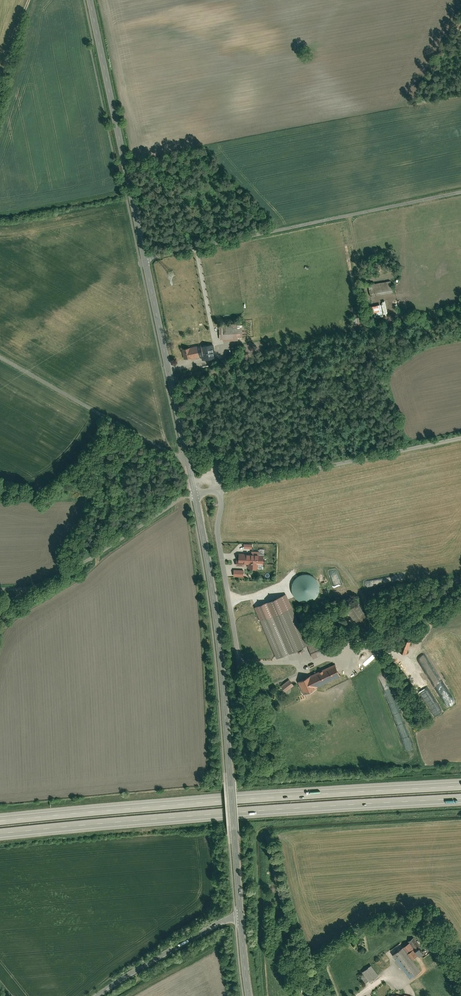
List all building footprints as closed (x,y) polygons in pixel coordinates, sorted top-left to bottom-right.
[(390,280),(371,283),(371,285),(368,286),(369,296),(392,291),(390,280)] [(383,315),(380,303),(369,306),(372,317),(383,315)] [(221,325),(222,340),(237,340),(236,324),(221,325)] [(189,346),(181,348),(183,359),(189,357),(190,359),(199,357),(197,347),(197,345),(189,347),(189,346)] [(213,345),(197,347),(199,357),(199,360),(215,357),(213,345)] [(263,553),(238,553),(239,562),(236,562),(236,565),(244,565),(244,564),(248,564),(248,568),(258,568),(258,563),(263,563),(263,553)] [(297,576),(293,579),(291,583),(290,587),(291,592),(293,596),(296,599),(301,601),(305,601),(309,600),(313,598),(316,595),(317,590),(317,586),(316,582),(314,578),(310,576),(306,574),(302,574),(297,576)] [(357,602),(346,609),(361,632),(372,626),(357,602)] [(291,607),(261,620),(276,656),(306,644),(291,607)] [(409,641),(400,637),(396,650),(405,653),(409,641)] [(319,638),(306,644),(312,657),(325,651),(319,638)] [(433,661),(423,667),(448,708),(458,702),(433,661)] [(333,664),(297,680),(304,695),(317,690),(315,685),(338,675),(333,664)] [(287,691),(296,684),(291,678),(282,685),(287,691)] [(373,946),(375,944),(376,942),(376,939),(375,937),(373,935),(371,934),(369,934),(367,934),(365,935),(363,936),(362,938),(362,940),(362,942),(363,944),(365,946),(366,947),(369,947),(371,947),(373,946)] [(413,939),(392,954),(410,978),(421,970),(413,958),(422,952),(413,939)] [(361,971),(369,982),(379,975),(371,964),(361,971)]
